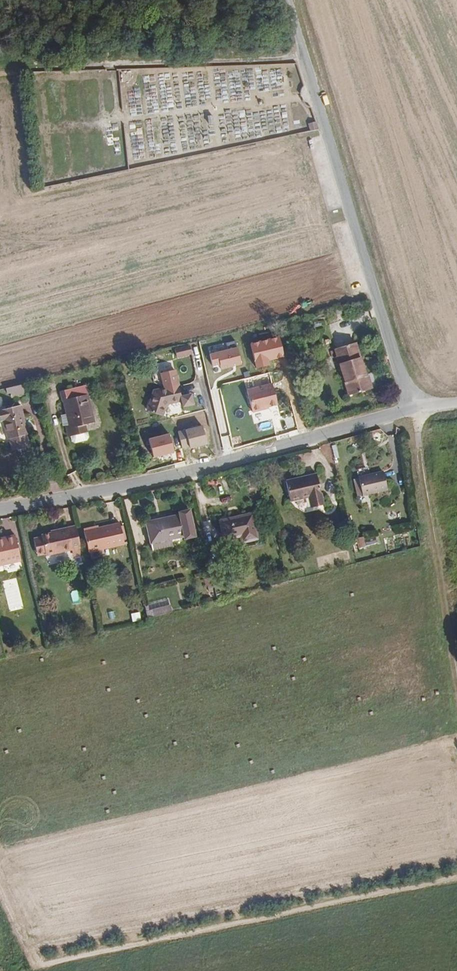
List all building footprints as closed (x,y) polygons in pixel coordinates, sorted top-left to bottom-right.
[(318,130),(316,122),(307,124),(310,131),(318,130)] [(268,340),(252,342),(254,356),(270,354),(268,340)] [(371,391),(368,379),(356,345),(336,352),(351,397),(371,391)] [(213,365),(220,363),(222,369),(242,364),(237,346),(209,353),(213,365)] [(197,348),(184,352),(186,357),(199,354),(197,348)] [(191,409),(200,407),(198,397),(190,398),(183,372),(171,375),(175,390),(165,392),(158,410),(174,414),(177,407),(190,404),(191,409)] [(28,386),(13,390),(14,395),(22,393),(23,396),(30,395),(28,386)] [(64,402),(86,396),(85,387),(62,394),(64,402)] [(279,387),(254,393),(260,415),(269,413),(268,412),(284,407),(279,387)] [(88,395),(86,396),(64,402),(62,403),(69,431),(66,432),(68,439),(72,438),(84,434),(83,428),(88,426),(96,424),(88,395)] [(31,413),(7,417),(8,429),(14,428),(18,446),(37,443),(31,413)] [(183,450),(208,443),(203,424),(178,430),(183,450)] [(153,457),(175,452),(170,432),(148,438),(153,457)] [(84,434),(72,438),(72,443),(75,446),(88,442),(89,440),(89,433),(84,434)] [(316,473),(285,480),(289,501),(308,496),(310,507),(323,504),(316,473)] [(384,474),(359,480),(363,498),(388,492),(384,474)] [(180,514),(146,521),(151,545),(155,544),(156,550),(175,545),(174,539),(198,533),(192,508),(179,510),(180,514)] [(252,513),(220,520),(224,537),(241,534),(242,539),(257,536),(252,513)] [(120,527),(86,534),(90,554),(124,547),(120,527)] [(78,530),(35,539),(39,559),(82,549),(78,530)] [(0,544),(0,567),(21,563),(15,538),(0,542),(1,544),(0,544)] [(357,564),(373,559),(372,554),(358,557),(357,549),(377,544),(376,540),(365,543),(365,540),(364,541),(363,540),(352,542),(354,550),(356,558),(357,564)] [(148,607),(151,620),(176,613),(173,600),(148,607)]
